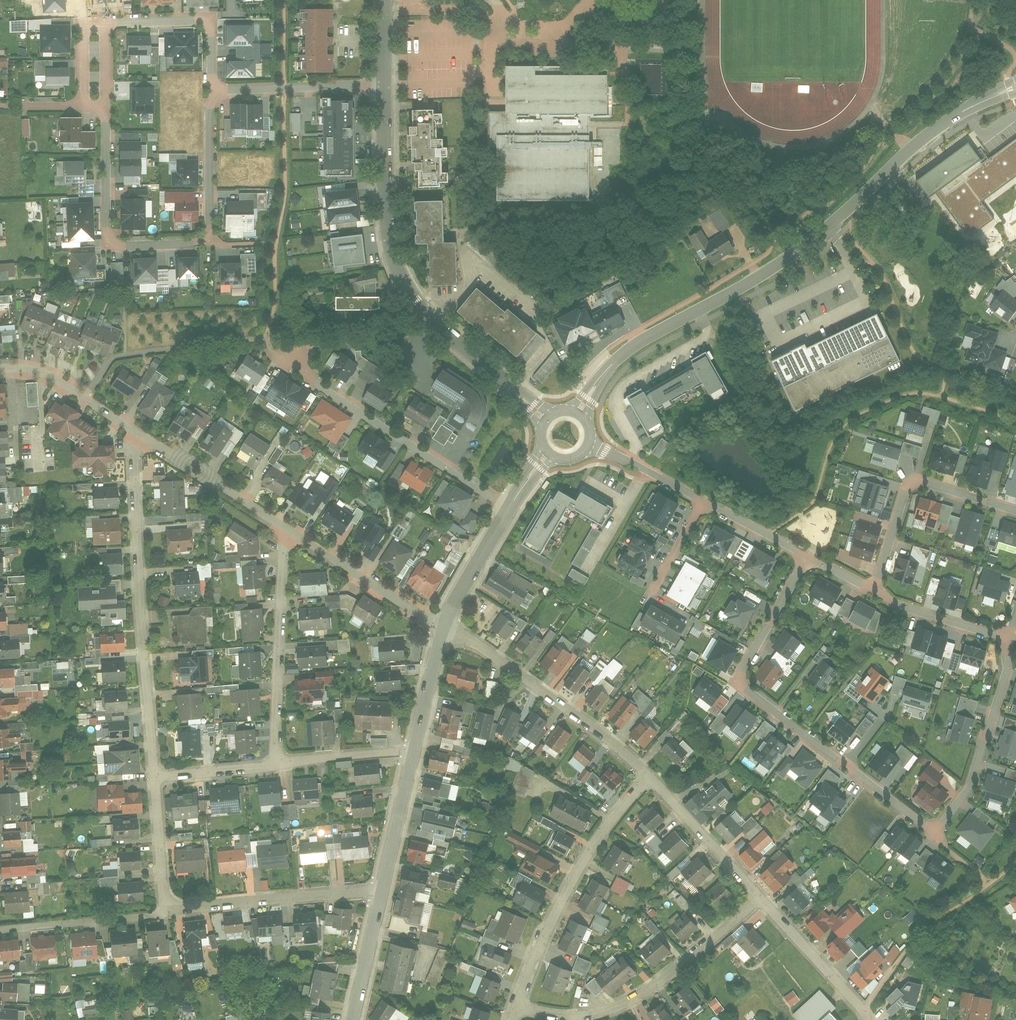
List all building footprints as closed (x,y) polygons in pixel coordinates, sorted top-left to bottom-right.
[(66,12),(65,0),(42,0),(43,14),(66,12)] [(185,12),(210,11),(210,7),(218,7),(218,0),(185,0),(185,12)] [(327,8),(302,8),(302,30),(328,29),(327,8)] [(39,30),(40,52),(69,51),(69,24),(50,25),(50,19),(32,20),(32,30),(39,30)] [(9,33),(26,32),(26,20),(8,21),(9,33)] [(254,23),(224,23),(225,47),(236,47),(236,54),(250,53),(250,46),(254,46),(254,23)] [(328,29),(302,30),(303,51),(328,51),(328,29)] [(174,56),(174,65),(196,64),(195,32),(173,32),(173,38),(164,38),(165,56),(174,56)] [(128,39),(129,59),(152,58),(152,66),(160,66),(159,48),(152,49),(151,38),(128,39)] [(328,51),(303,51),(303,73),(328,73),(328,51)] [(250,53),(236,54),(236,62),(224,62),(225,78),(254,78),(254,61),(250,61),(250,53)] [(42,75),(43,86),(67,85),(66,68),(51,69),(51,60),(33,61),(34,76),(42,75)] [(498,112),(489,112),(489,147),(500,147),(500,200),(589,200),(589,113),(605,113),(605,75),(534,75),(534,69),(506,69),(506,112),(498,112)] [(135,82),(135,115),(154,115),(154,82),(135,82)] [(352,99),(326,100),(326,118),(353,118),(352,99)] [(246,103),(229,104),(230,119),(224,119),(224,138),(231,137),(231,130),(246,129),(246,103)] [(416,173),(417,189),(438,188),(437,183),(446,183),(445,173),(440,174),(440,159),(446,158),(445,148),(441,148),(441,140),(435,140),(435,124),(440,124),(440,115),(432,115),(432,110),(410,110),(410,129),(406,129),(407,166),(412,165),(412,173),(416,173)] [(301,131),(301,113),(290,113),(290,131),(301,131)] [(81,117),(59,118),(60,143),(74,143),(74,149),(95,149),(94,131),(81,132),(81,117)] [(353,118),(326,118),(327,137),(353,137),(353,118)] [(741,145),(741,135),(732,136),(733,145),(741,145)] [(353,137),(327,137),(327,155),(353,155),(353,137)] [(917,182),(930,200),(938,194),(969,237),(994,219),(982,203),(1015,178),(1015,138),(983,162),(969,144),(917,182)] [(120,141),(120,174),(140,174),(140,142),(120,141)] [(171,173),(172,185),(198,184),(198,159),(186,159),(186,154),(168,154),(168,162),(175,162),(176,173),(171,173)] [(353,155),(327,155),(327,174),(353,174),(353,155)] [(62,162),(62,184),(78,184),(78,196),(93,196),(93,182),(84,182),(84,162),(62,162)] [(358,189),(325,193),(327,209),(360,205),(358,189)] [(172,221),(198,222),(199,192),(172,191),(172,221)] [(230,203),(231,235),(256,234),(255,192),(240,193),(240,202),(230,203)] [(121,199),(122,229),(147,229),(146,220),(153,220),(152,206),(147,206),(146,199),(121,199)] [(92,202),(64,202),(64,222),(92,221),(92,202)] [(427,247),(428,288),(456,287),(455,245),(443,246),(442,204),(413,205),(414,248),(427,247)] [(360,205),(327,209),(329,225),(362,221),(360,205)] [(717,230),(729,224),(720,209),(709,216),(717,230)] [(92,221),(64,222),(64,241),(92,241),(92,221)] [(703,230),(689,238),(697,253),(702,250),(711,265),(735,251),(725,233),(709,242),(703,230)] [(331,233),(336,273),(345,272),(344,266),(367,263),(364,235),(340,237),(340,232),(331,233)] [(94,252),(69,253),(70,279),(84,278),(84,282),(104,281),(104,270),(95,270),(94,252)] [(240,263),(217,264),(218,286),(241,285),(241,275),(255,274),(254,254),(240,255),(240,263)] [(177,269),(166,269),(167,283),(195,282),(193,256),(176,257),(177,269)] [(155,259),(131,260),(132,284),(167,283),(166,269),(155,270),(155,259)] [(122,262),(110,263),(111,281),(123,280),(122,262)] [(361,286),(378,283),(376,274),(349,279),(352,295),(363,292),(361,286)] [(477,292),(457,315),(486,339),(488,336),(518,361),(538,337),(510,313),(507,316),(477,292)] [(1002,292),(989,307),(1007,323),(1015,313),(1015,305),(1002,292)] [(375,310),(381,309),(381,297),(336,297),(337,311),(369,311),(375,310)] [(624,326),(613,305),(590,318),(598,334),(600,338),(624,326)] [(77,345),(106,356),(114,334),(84,323),(81,331),(55,322),(57,316),(31,306),(23,328),(47,337),(45,343),(74,354),(77,345)] [(561,327),(556,330),(567,350),(598,334),(590,318),(584,308),(558,321),(561,327)] [(772,362),(797,413),(900,362),(876,315),(806,349),(804,346),(772,362)] [(633,322),(637,327),(642,323),(637,318),(633,322)] [(999,338),(967,327),(963,338),(972,341),(964,364),(977,368),(979,363),(985,365),(983,369),(1000,375),(1007,356),(994,351),(999,338)] [(553,352),(533,376),(542,384),(562,360),(553,352)] [(357,365),(342,355),(331,373),(346,382),(357,365)] [(249,357),(237,374),(255,386),(267,369),(249,357)] [(630,399),(652,436),(665,429),(655,411),(664,406),(667,410),(676,405),(674,401),(685,395),(688,399),(698,393),(696,389),(704,385),(713,401),(727,394),(706,357),(630,399)] [(455,406),(434,438),(446,446),(449,441),(453,444),(463,430),(471,435),(486,412),(488,407),(488,403),(487,399),(484,396),(443,370),(430,390),(455,406)] [(119,371),(110,386),(130,398),(140,383),(119,371)] [(281,375),(266,398),(281,407),(295,384),(281,375)] [(157,381),(138,410),(153,419),(161,407),(164,409),(175,393),(157,381)] [(26,407),(38,406),(37,382),(25,383),(26,407)] [(295,384),(281,407),(295,416),(310,393),(295,384)] [(365,401),(382,412),(392,397),(375,385),(365,401)] [(415,399),(406,414),(427,425),(435,409),(415,399)] [(322,400),(311,416),(324,425),(319,432),(336,443),(352,420),(322,400)] [(50,419),(43,430),(60,442),(66,433),(77,440),(77,449),(68,449),(68,462),(85,462),(85,473),(100,472),(100,464),(111,463),(110,445),(93,445),(92,429),(75,417),(76,415),(62,405),(60,408),(52,402),(43,414),(50,419)] [(168,431),(186,443),(194,431),(190,429),(199,417),(189,410),(182,421),(177,418),(168,431)] [(925,436),(930,418),(911,413),(906,431),(925,436)] [(214,423),(198,446),(214,457),(231,434),(214,423)] [(278,448),(289,430),(282,426),(271,444),(278,448)] [(236,457),(256,470),(270,447),(249,435),(236,457)] [(360,451),(378,464),(389,448),(371,436),(360,451)] [(651,453),(660,459),(670,444),(662,438),(651,453)] [(896,472),(903,452),(881,445),(875,465),(896,472)] [(302,452),(307,458),(314,453),(309,446),(302,452)] [(953,475),(959,455),(935,449),(929,469),(953,475)] [(1015,457),(1006,492),(1015,495),(1015,458),(1015,457)] [(990,463),(974,458),(967,481),(983,486),(990,463)] [(403,479),(422,492),(433,475),(413,463),(403,479)] [(272,468),(262,485),(281,496),(291,479),(272,468)] [(883,486),(862,479),(855,503),(875,510),(883,486)] [(182,480),(160,481),(160,498),(182,497),(182,480)] [(292,501),(310,512),(324,488),(313,482),(308,490),(301,486),(292,501)] [(445,504),(462,515),(473,498),(455,487),(445,504)] [(119,507),(119,488),(94,489),(95,508),(119,507)] [(658,491),(641,522),(662,533),(678,502),(658,491)] [(553,497),(524,548),(543,558),(569,511),(603,530),(614,511),(584,494),(579,502),(561,492),(557,499),(553,497)] [(182,497),(160,498),(161,515),(183,514),(182,497)] [(936,529),(942,504),(922,499),(915,524),(936,529)] [(322,522),(343,535),(354,517),(332,504),(322,522)] [(963,510),(955,541),(973,545),(982,515),(963,510)] [(471,511),(461,525),(472,532),(481,518),(471,511)] [(186,522),(206,521),(206,513),(186,513),(186,522)] [(355,538),(370,548),(383,528),(367,518),(355,538)] [(402,518),(399,522),(406,528),(409,523),(402,518)] [(120,542),(118,520),(92,522),(93,544),(120,542)] [(226,536),(238,543),(238,555),(258,554),(257,535),(235,522),(226,536)] [(876,545),(881,529),(860,522),(855,538),(876,545)] [(1015,548),(1015,526),(1005,522),(998,542),(1015,548)] [(703,545),(724,557),(736,537),(715,525),(703,545)] [(590,527),(573,564),(583,569),(600,531),(590,527)] [(194,550),(193,528),(166,530),(167,552),(194,550)] [(394,536),(377,560),(398,575),(415,551),(394,536)] [(659,550),(631,536),(615,566),(643,580),(659,550)] [(871,562),(876,545),(855,538),(850,555),(871,562)] [(446,574),(450,577),(464,556),(452,548),(439,569),(446,574)] [(743,569),(763,580),(775,559),(755,548),(743,569)] [(99,576),(121,575),(120,556),(98,558),(99,576)] [(424,559),(408,584),(430,598),(446,574),(439,569),(424,559)] [(917,564),(900,559),(894,578),(911,583),(917,564)] [(686,562),(680,573),(703,585),(709,574),(686,562)] [(262,587),(260,566),(243,567),(245,588),(262,587)] [(585,585),(589,578),(572,568),(568,576),(585,585)] [(495,570),(485,586),(520,608),(530,592),(495,570)] [(201,593),(199,572),(175,575),(177,596),(201,593)] [(680,573),(674,584),(697,596),(703,585),(680,573)] [(302,595),(331,594),(330,575),(301,576),(302,595)] [(1006,601),(1011,584),(983,575),(977,593),(1006,601)] [(23,576),(7,576),(7,584),(24,583),(23,576)] [(811,594),(832,604),(839,590),(819,579),(811,594)] [(957,609),(963,587),(942,581),(935,603),(957,609)] [(674,584),(668,595),(691,607),(697,596),(674,584)] [(77,590),(78,611),(98,610),(98,619),(126,618),(125,599),(116,600),(115,588),(77,590)] [(339,610),(347,610),(373,626),(382,612),(350,592),(338,593),(339,610)] [(158,604),(167,607),(170,599),(160,596),(158,604)] [(726,619),(742,628),(753,609),(738,600),(736,603),(731,601),(724,614),(728,616),(726,619)] [(848,620),(866,630),(876,612),(859,602),(848,620)] [(651,606),(641,623),(659,634),(669,617),(651,606)] [(317,609),(318,629),(332,628),(332,608),(317,609)] [(261,609),(242,610),(244,641),(258,640),(257,632),(263,631),(261,609)] [(302,609),(303,629),(318,629),(317,609),(302,609)] [(176,616),(179,645),(207,643),(205,613),(176,616)] [(517,624),(501,614),(491,629),(507,639),(517,624)] [(669,617),(659,634),(676,645),(687,628),(669,617)] [(693,626),(701,631),(705,624),(697,619),(693,626)] [(925,655),(942,660),(947,639),(931,634),(932,631),(918,627),(911,649),(926,653),(925,655)] [(540,638),(528,629),(515,648),(528,657),(540,638)] [(551,643),(555,633),(549,630),(544,639),(551,643)] [(799,642),(785,631),(773,648),(787,658),(799,642)] [(124,653),(123,637),(98,638),(99,655),(124,653)] [(351,639),(338,639),(338,652),(351,652),(351,639)] [(21,659),(20,640),(0,641),(0,660),(21,659)] [(719,640),(706,660),(725,671),(737,651),(719,640)] [(383,661),(406,660),(405,642),(382,643),(383,661)] [(571,654),(557,644),(542,664),(556,674),(571,654)] [(962,662),(982,670),(988,654),(969,646),(962,662)] [(229,648),(229,656),(239,655),(239,667),(233,667),(233,677),(262,676),(260,652),(244,653),(244,647),(229,648)] [(315,651),(316,668),(330,667),(329,650),(315,651)] [(300,652),(301,669),(316,668),(315,651),(300,652)] [(179,663),(179,675),(190,675),(190,682),(210,681),(208,658),(190,659),(190,662),(179,663)] [(784,672),(768,660),(755,677),(771,689),(784,672)] [(822,660),(807,680),(820,689),(835,670),(822,660)] [(464,665),(451,662),(447,683),(459,685),(458,688),(475,691),(479,670),(464,667),(464,665)] [(102,682),(125,681),(124,663),(101,664),(102,682)] [(589,673),(579,666),(564,685),(574,693),(589,673)] [(889,681),(872,668),(856,688),(874,702),(889,681)] [(2,670),(2,687),(15,687),(14,669),(2,670)] [(379,675),(381,693),(404,691),(402,672),(379,675)] [(902,697),(906,679),(895,676),(891,694),(902,697)] [(695,691),(713,705),(723,694),(705,679),(695,691)] [(297,681),(298,700),(325,699),(324,680),(297,681)] [(486,691),(494,692),(495,682),(487,681),(486,691)] [(609,698),(598,688),(585,702),(597,712),(609,698)] [(929,714),(933,697),(908,689),(903,706),(929,714)] [(238,691),(239,717),(260,716),(258,690),(238,691)] [(128,709),(126,692),(104,694),(106,711),(128,709)] [(178,696),(179,720),(201,718),(199,695),(178,696)] [(637,707),(626,697),(607,718),(619,728),(637,707)] [(2,719),(2,713),(15,713),(15,698),(0,698),(0,719),(2,719)] [(356,727),(392,729),(393,702),(357,701),(356,727)] [(462,712),(472,714),(474,703),(464,702),(462,712)] [(737,733),(751,715),(738,705),(724,722),(737,733)] [(438,735),(457,739),(463,713),(444,708),(438,735)] [(506,708),(496,731),(511,737),(521,715),(506,708)] [(495,715),(478,712),(473,735),(490,738),(495,715)] [(534,713),(520,733),(534,742),(548,722),(534,713)] [(950,740),(970,745),(976,721),(956,716),(950,740)] [(830,733),(845,746),(857,731),(842,718),(830,733)] [(312,722),(313,746),(332,745),(331,721),(312,722)] [(658,732),(645,721),(632,736),(645,747),(658,732)] [(128,738),(128,722),(109,723),(110,739),(128,738)] [(215,735),(214,723),(203,724),(204,736),(215,735)] [(558,725),(546,742),(560,753),(572,736),(558,725)] [(0,728),(0,747),(10,746),(9,727),(0,728)] [(236,731),(237,754),(255,753),(254,730),(236,731)] [(1007,730),(1005,738),(1003,737),(1000,745),(1002,746),(1000,754),(1015,759),(1015,733),(1007,730)] [(181,733),(182,755),(201,753),(200,732),(181,733)] [(752,757),(768,770),(787,746),(771,733),(752,757)] [(690,754),(675,739),(664,750),(679,765),(690,754)] [(583,745),(573,757),(586,767),(596,755),(583,745)] [(884,747),(869,765),(885,778),(900,759),(884,747)] [(123,751),(125,774),(141,772),(139,749),(123,751)] [(429,765),(448,771),(453,756),(434,750),(429,765)] [(107,753),(109,776),(125,774),(123,751),(107,753)] [(796,781),(807,789),(821,771),(811,764),(815,758),(804,751),(790,770),(799,777),(796,781)] [(504,767),(519,773),(512,791),(525,796),(536,769),(508,758),(504,767)] [(12,779),(10,759),(0,760),(0,781),(12,779)] [(352,769),(354,787),(381,784),(379,766),(352,769)] [(624,783),(620,780),(623,778),(610,766),(599,778),(594,773),(587,780),(609,800),(624,783)] [(915,797),(938,813),(948,798),(935,790),(944,777),(928,767),(920,780),(925,783),(915,797)] [(985,798),(1009,804),(1015,781),(990,775),(985,798)] [(294,801),(318,799),(316,779),(293,781),(294,801)] [(430,795),(428,800),(439,803),(445,784),(427,779),(423,793),(430,795)] [(686,803),(703,824),(713,816),(709,812),(733,793),(722,779),(698,799),(695,795),(686,803)] [(259,784),(261,806),(283,804),(280,782),(259,784)] [(833,824),(849,803),(837,794),(839,792),(825,782),(810,801),(823,811),(821,814),(833,824)] [(121,813),(141,812),(140,796),(124,797),(123,787),(97,788),(99,810),(121,809),(121,813)] [(214,814),(241,811),(239,788),(212,791),(214,814)] [(17,816),(16,794),(0,795),(0,816),(17,816)] [(184,795),(187,818),(199,816),(197,794),(184,795)] [(172,797),(174,819),(187,818),(184,795),(172,797)] [(355,818),(376,815),(373,795),(352,798),(355,818)] [(553,814),(585,831),(594,814),(562,797),(553,814)] [(761,810),(766,816),(775,808),(769,802),(761,810)] [(296,804),(282,805),(283,820),(297,819),(296,804)] [(666,819),(655,806),(641,818),(651,831),(666,819)] [(428,810),(422,830),(438,834),(443,814),(428,810)] [(958,830),(982,849),(996,831),(972,812),(958,830)] [(443,814),(438,834),(454,838),(459,818),(443,814)] [(729,817),(716,828),(728,843),(741,832),(729,817)] [(112,839),(138,838),(137,821),(111,822),(112,839)] [(910,834),(897,826),(886,843),(898,851),(910,834)] [(1,847),(21,846),(20,829),(0,831),(0,833),(1,847)] [(550,847),(567,856),(576,840),(559,831),(550,847)] [(740,853),(753,867),(762,859),(758,855),(773,842),(763,831),(740,853)] [(689,846),(678,833),(662,846),(672,859),(689,846)] [(521,868),(551,884),(561,867),(540,856),(542,852),(509,834),(506,839),(518,845),(514,854),(525,860),(521,868)] [(923,842),(910,834),(898,851),(911,860),(923,842)] [(342,861),(371,859),(369,836),(340,838),(342,861)] [(428,845),(412,841),(408,861),(424,864),(428,845)] [(642,850),(651,857),(658,847),(650,841),(642,850)] [(301,844),(303,866),(328,863),(325,842),(301,844)] [(260,847),(264,871),(291,866),(287,843),(260,847)] [(632,855),(616,846),(606,864),(622,873),(632,855)] [(176,851),(178,875),(207,871),(204,848),(176,851)] [(217,852),(219,874),(247,872),(244,850),(217,852)] [(118,871),(142,870),(141,853),(117,854),(118,871)] [(757,872),(775,893),(787,882),(780,874),(793,863),(784,854),(773,864),(770,861),(757,872)] [(957,870),(937,855),(925,870),(945,886),(957,870)] [(28,879),(27,874),(36,873),(35,856),(0,858),(0,881),(28,879)] [(712,872),(699,858),(683,872),(695,886),(712,872)] [(674,868),(666,877),(671,882),(679,872),(674,868)] [(405,872),(395,914),(410,917),(416,893),(426,895),(430,878),(405,872)] [(455,889),(458,878),(441,873),(438,884),(455,889)] [(624,896),(631,883),(617,876),(610,890),(624,896)] [(596,879),(589,893),(603,899),(610,885),(596,879)] [(734,896),(722,882),(706,896),(718,910),(734,896)] [(119,902),(144,901),(143,884),(119,885),(119,902)] [(512,900),(536,913),(545,896),(521,884),(512,900)] [(794,889),(782,899),(797,916),(808,906),(794,889)] [(589,893),(582,907),(596,914),(603,899),(589,893)] [(1,896),(2,913),(30,911),(29,895),(1,896)] [(679,897),(676,901),(686,909),(689,904),(679,897)] [(862,918),(851,905),(830,922),(840,935),(862,918)] [(350,909),(334,908),(332,927),(348,929),(350,909)] [(910,925),(919,915),(913,909),(903,920),(910,925)] [(494,934),(517,944),(527,920),(504,910),(494,934)] [(316,914),(293,916),(294,933),(304,932),(305,944),(318,943),(316,914)] [(604,934),(610,920),(596,914),(590,928),(604,934)] [(698,928),(685,914),(671,927),(684,941),(698,928)] [(282,915),(269,916),(271,936),(284,935),(282,915)] [(243,933),(242,916),(222,918),(223,934),(243,933)] [(269,916),(257,917),(258,937),(271,936),(269,916)] [(816,918),(806,926),(818,940),(828,932),(816,918)] [(205,920),(180,924),(185,965),(202,963),(199,937),(207,936),(205,920)] [(651,920),(646,923),(654,934),(659,931),(651,920)] [(573,922),(567,936),(582,942),(587,928),(573,922)] [(165,928),(146,929),(147,944),(167,943),(165,928)] [(768,943),(754,928),(738,943),(751,958),(768,943)] [(138,953),(135,931),(111,933),(114,956),(138,953)] [(94,933),(70,935),(72,960),(96,958),(94,933)] [(567,936),(561,949),(576,955),(582,942),(567,936)] [(58,958),(56,937),(31,939),(33,960),(58,958)] [(671,953),(656,937),(641,951),(655,967),(671,953)] [(839,938),(826,948),(836,962),(849,952),(839,938)] [(19,940),(0,941),(0,961),(21,959),(19,940)] [(850,949),(859,958),(868,950),(859,940),(850,949)] [(480,963),(505,974),(513,955),(488,944),(480,963)] [(419,952),(392,945),(387,968),(414,974),(419,952)] [(889,965),(876,950),(860,964),(862,966),(850,977),(861,990),(889,965)] [(587,975),(592,962),(577,957),(573,970),(587,975)] [(636,974),(625,959),(596,979),(608,995),(636,974)] [(572,973),(554,965),(544,987),(562,995),(572,973)] [(414,974),(387,968),(382,990),(409,996),(414,974)] [(314,970),(309,997),(324,1000),(329,973),(314,970)] [(492,1002),(499,984),(483,978),(476,996),(492,1002)] [(903,1006),(916,1010),(923,986),(908,981),(904,993),(899,988),(881,1005),(892,1017),(903,1006)] [(19,1003),(21,984),(4,982),(1,1001),(19,1003)] [(34,993),(44,993),(44,984),(35,984),(34,993)] [(698,1006),(686,988),(672,998),(685,1015),(698,1006)] [(104,993),(106,1003),(118,1000),(115,990),(104,993)] [(784,996),(789,1006),(800,1001),(794,991),(784,996)] [(820,991),(795,1015),(800,1019),(837,1019),(831,1014),(836,1009),(820,991)] [(963,994),(961,1007),(972,1009),(970,1019),(991,1019),(995,1000),(963,994)] [(96,998),(75,1002),(77,1017),(98,1014),(96,998)] [(717,998),(709,1002),(716,1014),(724,1010),(717,998)] [(371,1019),(390,1019),(397,1009),(384,1000),(371,1019)] [(663,1005),(648,1013),(652,1019),(671,1019),(663,1005)] [(124,1019),(130,1019),(133,1019),(130,1009),(121,1011),(124,1019)] [(491,1014),(473,1009),(470,1019),(489,1019),(491,1014)] [(22,1012),(0,1010),(0,1019),(21,1019),(22,1012)] [(311,1019),(323,1019),(324,1012),(312,1010),(311,1019)]
